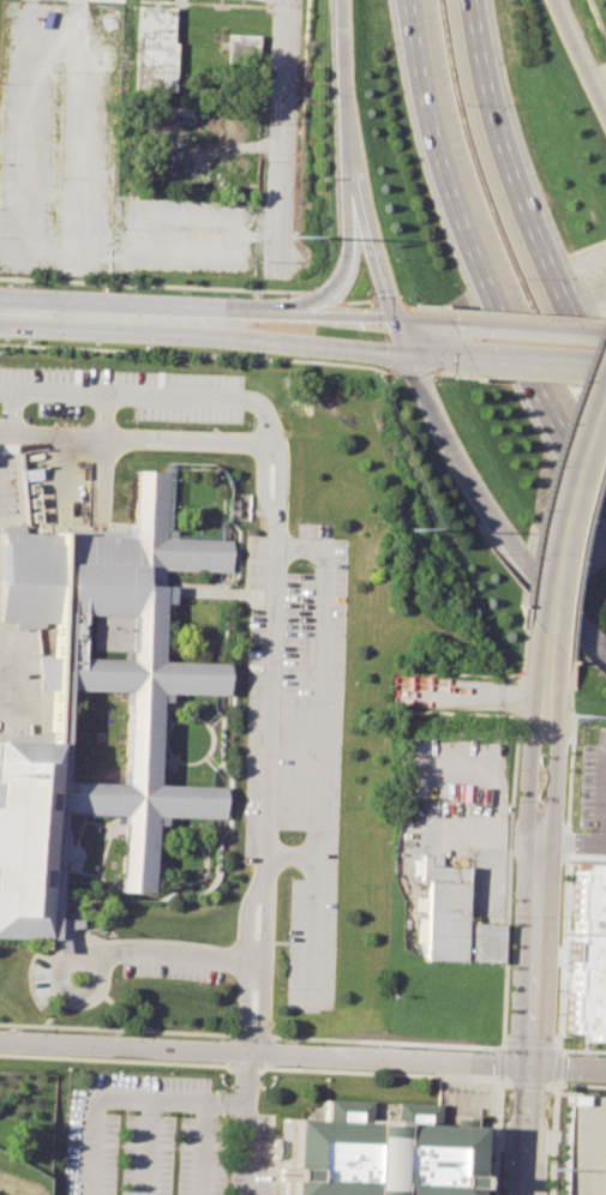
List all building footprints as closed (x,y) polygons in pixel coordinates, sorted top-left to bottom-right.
[(138,6),(175,7),(173,90),(134,89),(138,6)] [(229,32),(259,34),(258,73),(227,72),(229,32)] [(58,939),(0,937),(0,742),(52,743),(55,624),(0,622),(0,592),(2,532),(133,536),(136,470),(168,472),(166,529),(173,529),(173,538),(230,540),(229,571),(164,569),(164,586),(173,586),(173,603),(163,602),(161,661),(227,663),(226,695),(170,692),(169,702),(160,701),(157,785),(222,787),(221,817),(166,815),(164,824),(155,824),(152,891),(121,890),(124,822),(116,822),(116,815),(62,813),(59,888),(58,939)] [(503,966),(504,926),(466,925),(468,869),(442,867),(443,858),(422,858),(421,883),(428,883),(426,962),(503,966)] [(601,869),(605,869),(605,1040),(588,1039),(589,1034),(565,1033),(571,869),(575,869),(576,864),(601,865),(601,869)] [(568,1093),(605,1095),(605,1194),(563,1194),(568,1093)] [(470,1127),(437,1125),(438,1105),(397,1103),(396,1123),(364,1123),(364,1100),(325,1099),(324,1121),(283,1119),(280,1194),(468,1194),(470,1127)]
